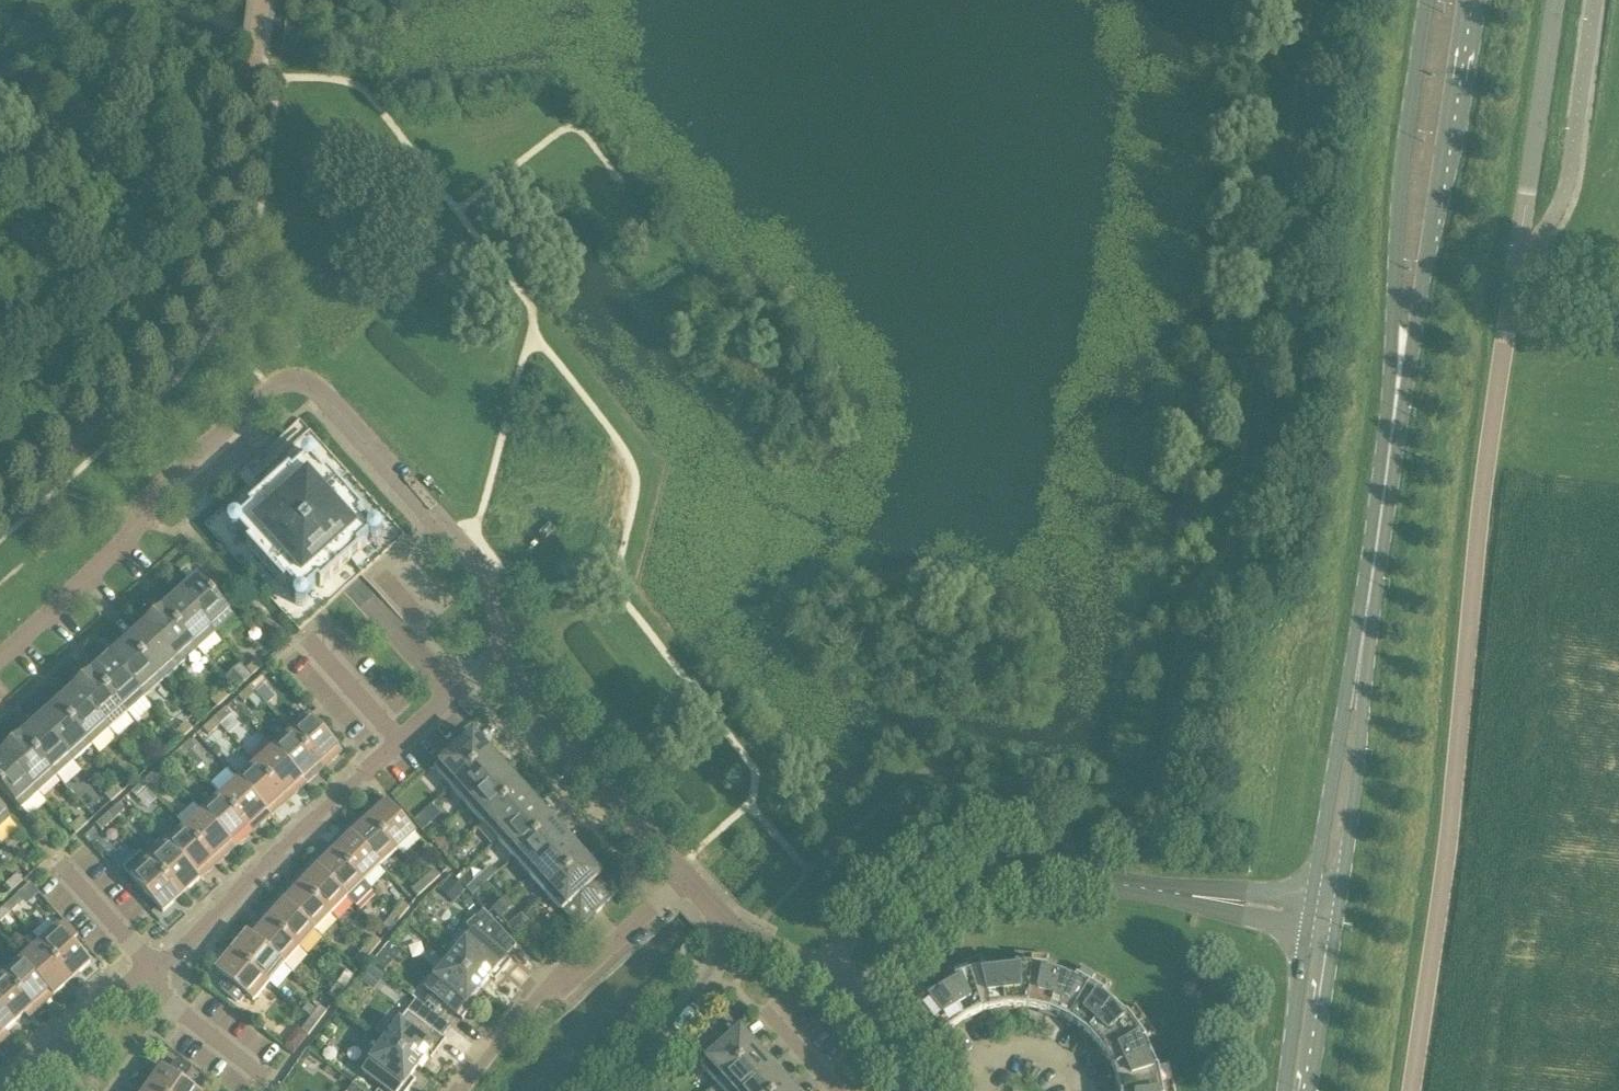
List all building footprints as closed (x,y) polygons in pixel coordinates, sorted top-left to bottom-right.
[(405,536),(309,430),(204,525),(299,631),(305,627),(352,583),(405,536)] [(198,579),(180,596),(208,627),(215,635),(225,627),(234,618),(198,579)] [(180,596),(164,611),(163,612),(198,651),(215,635),(180,596)] [(163,612),(164,611),(163,610),(143,627),(144,628),(145,627),(180,667),(198,651),(163,612)] [(144,628),(127,643),(163,682),(180,667),(145,627),(144,628)] [(163,682),(127,643),(109,659),(145,698),(163,682)] [(109,659),(93,674),(92,675),(127,715),(145,698),(109,659)] [(252,677),(264,667),(258,660),(247,670),(252,677)] [(223,676),(237,692),(252,677),(238,662),(223,676)] [(92,675),(93,674),(92,673),(72,691),(73,692),(74,691),(109,730),(127,715),(92,675)] [(250,688),(256,694),(267,684),(261,677),(250,688)] [(256,694),(250,688),(239,698),(245,704),(256,694)] [(74,691),(73,692),(56,707),(92,746),(109,730),(74,691)] [(217,708),(228,698),(222,692),(211,702),(217,708)] [(92,746),(56,707),(39,723),(74,762),(92,746)] [(226,709),(215,719),(220,726),(232,716),(226,709)] [(308,718),(291,733),(324,770),(340,755),(342,753),(335,745),(321,729),(318,726),(325,720),(317,711),(310,717),(308,718)] [(220,726),(215,719),(203,729),(209,736),(220,726)] [(21,737),(20,738),(56,778),(74,762),(39,723),(22,738),(21,737)] [(182,740),(193,730),(187,723),(176,733),(182,740)] [(324,770),(291,733),(274,749),(306,786),(324,770)] [(451,789),(490,753),(473,735),(434,770),(451,789)] [(56,778),(20,738),(2,754),(3,755),(4,754),(39,794),(56,778)] [(179,751),(185,758),(196,748),(190,741),(179,751)] [(274,749),(256,765),(288,802),(306,786),(274,749)] [(185,758),(179,751),(168,761),(173,768),(185,758)] [(191,752),(185,758),(196,771),(203,765),(191,752)] [(505,771),(490,753),(451,789),(466,806),(505,771)] [(3,755),(0,758),(0,787),(20,810),(39,794),(4,754),(3,755)] [(146,772),(158,762),(152,755),(141,765),(146,772)] [(256,765),(238,781),(270,817),(288,802),(256,765)] [(238,781),(237,782),(228,771),(211,786),(220,797),(253,833),(270,817),(238,781)] [(521,789),(505,771),(466,806),(482,824),(521,789)] [(143,783),(149,790),(160,780),(154,773),(143,783)] [(149,790),(143,783),(132,793),(138,800),(149,790)] [(111,803),(122,793),(116,787),(105,797),(111,803)] [(521,789),(482,824),(498,841),(537,806),(521,789)] [(220,797),(202,813),(235,849),(253,833),(220,797)] [(383,799),(364,815),(397,851),(415,835),(383,799)] [(108,815),(113,822),(125,812),(119,805),(108,815)] [(537,806),(498,841),(514,859),(553,824),(537,806)] [(11,819),(0,807),(0,829),(11,819)] [(235,849),(202,813),(184,829),(217,865),(235,849)] [(422,813),(413,822),(422,832),(432,823),(422,813)] [(113,822),(108,815),(96,825),(102,832),(113,822)] [(397,851),(364,815),(347,831),(380,867),(397,851)] [(76,835),(78,833),(87,825),(81,818),(70,829),(76,835)] [(569,841),(553,824),(514,859),(530,876),(569,841)] [(184,829),(167,845),(199,881),(217,865),(184,829)] [(380,867),(347,831),(329,848),(363,883),(380,867)] [(584,859),(569,841),(530,876),(545,894),(584,859)] [(199,881),(167,845),(149,861),(181,897),(199,881)] [(329,848),(312,864),(347,899),(357,909),(372,893),(363,883),(329,848)] [(181,897),(149,861),(142,853),(123,870),(163,914),(181,897)] [(601,877),(584,859),(545,894),(562,912),(563,911),(579,929),(616,896),(600,878),(601,877)] [(312,864),(296,882),(331,915),(347,899),(312,864)] [(435,871),(423,881),(429,887),(440,877),(435,871)] [(12,892),(23,882),(17,876),(6,886),(12,892)] [(440,891),(455,904),(465,892),(450,879),(440,891)] [(429,887),(423,881),(412,891),(418,897),(429,887)] [(472,897),(481,888),(475,881),(466,890),(472,897)] [(27,904),(41,892),(33,882),(18,894),(27,904)] [(331,915),(296,882),(279,899),(315,932),(331,915)] [(17,896),(6,906),(11,913),(23,903),(17,896)] [(315,932),(279,899),(263,917),(299,949),(315,932)] [(493,910),(500,918),(513,906),(506,899),(493,910)] [(393,915),(400,921),(410,909),(403,903),(393,915)] [(6,906),(0,912),(0,923),(11,913),(6,906)] [(474,932),(450,961),(482,988),(490,978),(497,970),(500,972),(502,974),(508,967),(511,963),(499,953),(512,943),(484,911),(467,926),(474,932)] [(400,921),(393,915),(383,927),(390,932),(400,921)] [(518,938),(531,926),(522,916),(509,927),(518,938)] [(247,934),(284,966),(293,974),(309,957),(299,949),(263,917),(247,934)] [(65,922),(40,944),(72,981),(91,964),(72,943),(79,937),(65,922)] [(284,966),(247,934),(232,953),(269,984),(284,966)] [(374,937),(365,949),(371,955),(381,943),(374,937)] [(531,940),(525,946),(531,952),(537,946),(531,940)] [(40,944),(22,960),(55,997),(72,981),(40,944)] [(371,955),(365,949),(355,961),(362,966),(371,955)] [(385,971),(393,961),(382,952),(374,962),(385,971)] [(269,984),(232,953),(216,972),(226,980),(221,987),(221,990),(237,1003),(240,1003),(246,997),(253,1003),(269,984)] [(1026,1009),(1032,955),(1015,954),(1014,955),(1016,955),(1015,965),(999,967),(1004,1009),(1026,1009)] [(1032,955),(1026,1009),(1048,1013),(1061,973),(1047,968),(1048,958),(1049,958),(1049,957),(1032,955)] [(1004,1009),(999,967),(984,968),(981,959),(982,959),(982,958),(965,963),(982,1014),(1004,1009)] [(22,960),(5,975),(4,976),(33,1007),(40,1001),(45,1005),(55,997),(22,960)] [(482,988),(450,961),(426,990),(430,994),(443,1005),(463,1021),(472,1010),(467,1006),(482,988)] [(982,1014),(965,963),(949,969),(949,970),(951,969),(954,979),(940,987),(962,1023),(982,1014)] [(1076,978),(1061,973),(1048,1013),(1069,1022),(1095,976),(1080,967),(1080,969),(1081,969),(1076,978)] [(0,971),(0,1006),(15,1023),(33,1007),(4,976),(5,975),(1,970),(0,971)] [(347,972),(337,984),(344,990),(354,978),(347,972)] [(1095,976),(1069,1022),(1087,1036),(1115,1004),(1104,993),(1109,985),(1110,986),(1110,985),(1095,976)] [(344,990),(337,984),(328,996),(335,1002),(344,990)] [(962,1023),(940,987),(927,994),(920,987),(921,986),(920,986),(902,1002),(903,1003),(904,1002),(920,1019),(921,1018),(920,1017),(923,1015),(944,1037),(962,1023)] [(430,994),(424,1001),(437,1012),(443,1005),(430,994)] [(1127,1014),(1115,1004),(1087,1036),(1102,1052),(1145,1021),(1135,1007),(1134,1007),(1135,1008),(1127,1014)] [(0,1006),(0,1037),(15,1023),(0,1006)] [(309,1007),(303,1014),(311,1019),(316,1012),(309,1007)] [(316,1012),(311,1019),(317,1025),(327,1013),(320,1007),(316,1012)] [(408,1012),(385,1042),(419,1067),(433,1049),(438,1053),(446,1041),(408,1012)] [(702,1065),(738,1032),(723,1014),(686,1047),(702,1065)] [(317,1025),(311,1019),(301,1031),(308,1037),(317,1025)] [(1145,1021),(1102,1052),(1113,1071),(1152,1054),(1146,1040),(1153,1034),(1154,1035),(1155,1035),(1145,1021)] [(740,1031),(738,1032),(702,1065),(701,1066),(717,1085),(756,1050),(740,1031)] [(385,1042),(362,1073),(387,1090),(409,1090),(410,1090),(404,1086),(419,1067),(385,1042)] [(717,1085),(723,1090),(746,1090),(772,1067),(756,1050),(717,1085)] [(1113,1071),(1119,1090),(1128,1090),(1172,1082),(1169,1065),(1167,1065),(1168,1066),(1158,1068),(1152,1054),(1113,1071)] [(169,1073),(162,1068),(148,1088),(153,1090),(201,1090),(207,1083),(177,1062),(169,1073)] [(746,1090),(781,1090),(788,1085),(772,1067),(746,1090)] [(1128,1090),(1174,1090),(1172,1082),(1128,1090)]
